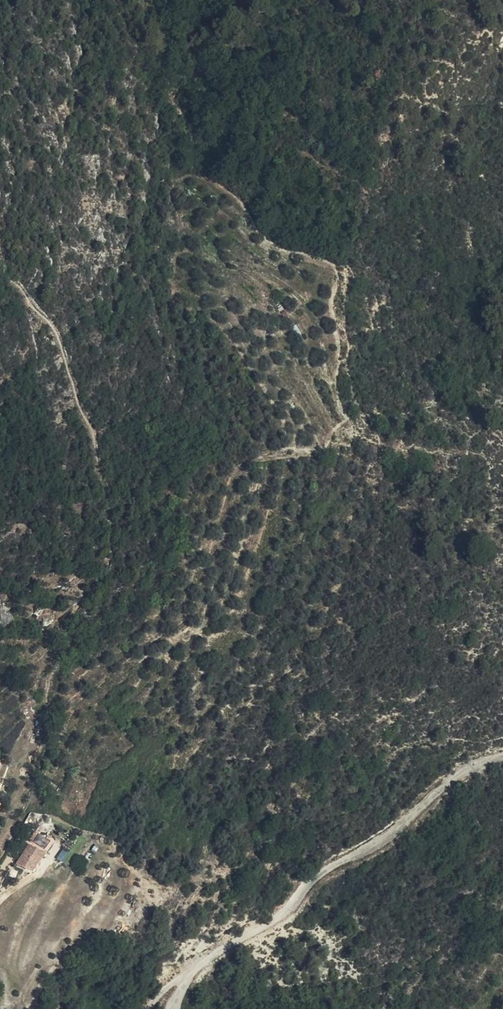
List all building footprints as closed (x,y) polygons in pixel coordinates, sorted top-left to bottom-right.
[(31,844),(40,851),(47,840),(37,834),(31,844)] [(44,854),(40,851),(31,844),(25,852),(39,862),(44,854)] [(32,872),(39,862),(25,852),(18,865),(32,872)]
